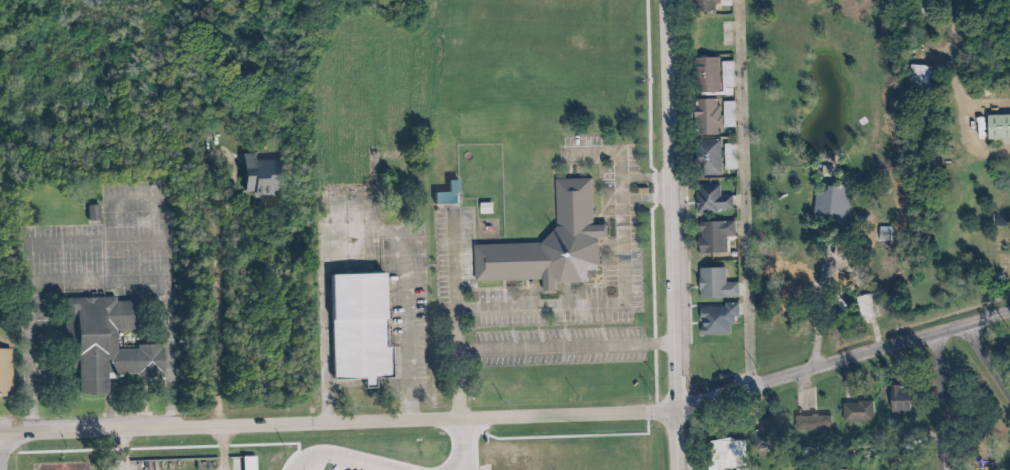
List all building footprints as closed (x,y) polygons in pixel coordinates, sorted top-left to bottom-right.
[(688,11),(714,10),(714,0),(688,0),(688,11)] [(693,92),(717,91),(716,57),(691,57),(693,92)] [(730,61),(718,61),(719,88),(731,87),(730,61)] [(927,65),(907,65),(906,87),(926,88),(927,65)] [(732,127),(731,101),(717,101),(717,98),(691,99),(692,135),(716,135),(715,127),(732,127)] [(983,140),(1009,139),(1009,114),(983,115),(983,140)] [(717,139),(692,140),(694,176),(719,175),(717,139)] [(236,154),(237,192),(248,192),(248,198),(276,197),(275,159),(253,160),(253,153),(236,154)] [(567,178),(567,224),(554,238),(485,242),(486,279),(613,275),(608,178),(567,178)] [(442,180),(443,192),(429,192),(430,204),(455,204),(454,180),(442,180)] [(693,185),(694,211),(730,210),(730,195),(717,195),(717,184),(693,185)] [(844,221),(845,186),(813,185),(812,219),(829,220),(844,221)] [(100,202),(100,222),(112,222),(112,202),(100,202)] [(95,204),(84,205),(85,221),(96,220),(95,204)] [(1009,224),(1009,211),(990,212),(990,225),(1009,224)] [(695,253),(723,253),(723,236),(732,236),(732,221),(695,221),(695,253)] [(322,268),(325,377),(380,376),(375,267),(322,268)] [(695,268),(695,299),(736,298),(735,282),(723,282),(723,268),(695,268)] [(91,392),(115,392),(114,374),(176,374),(175,345),(117,346),(117,327),(150,327),(149,298),(90,299),(91,392)] [(697,335),(728,335),(728,316),(736,316),(736,302),(721,303),(721,307),(696,308),(697,335)] [(29,397),(29,347),(0,348),(0,398),(29,397)] [(886,413),(905,413),(904,386),(885,387),(886,413)] [(840,422),(870,421),(870,402),(839,403),(840,422)] [(791,416),(792,431),(828,430),(827,415),(791,416)] [(750,427),(751,448),(771,447),(771,427),(750,427)] [(720,469),(729,469),(729,465),(742,465),(742,439),(704,440),(704,469),(720,469)]
